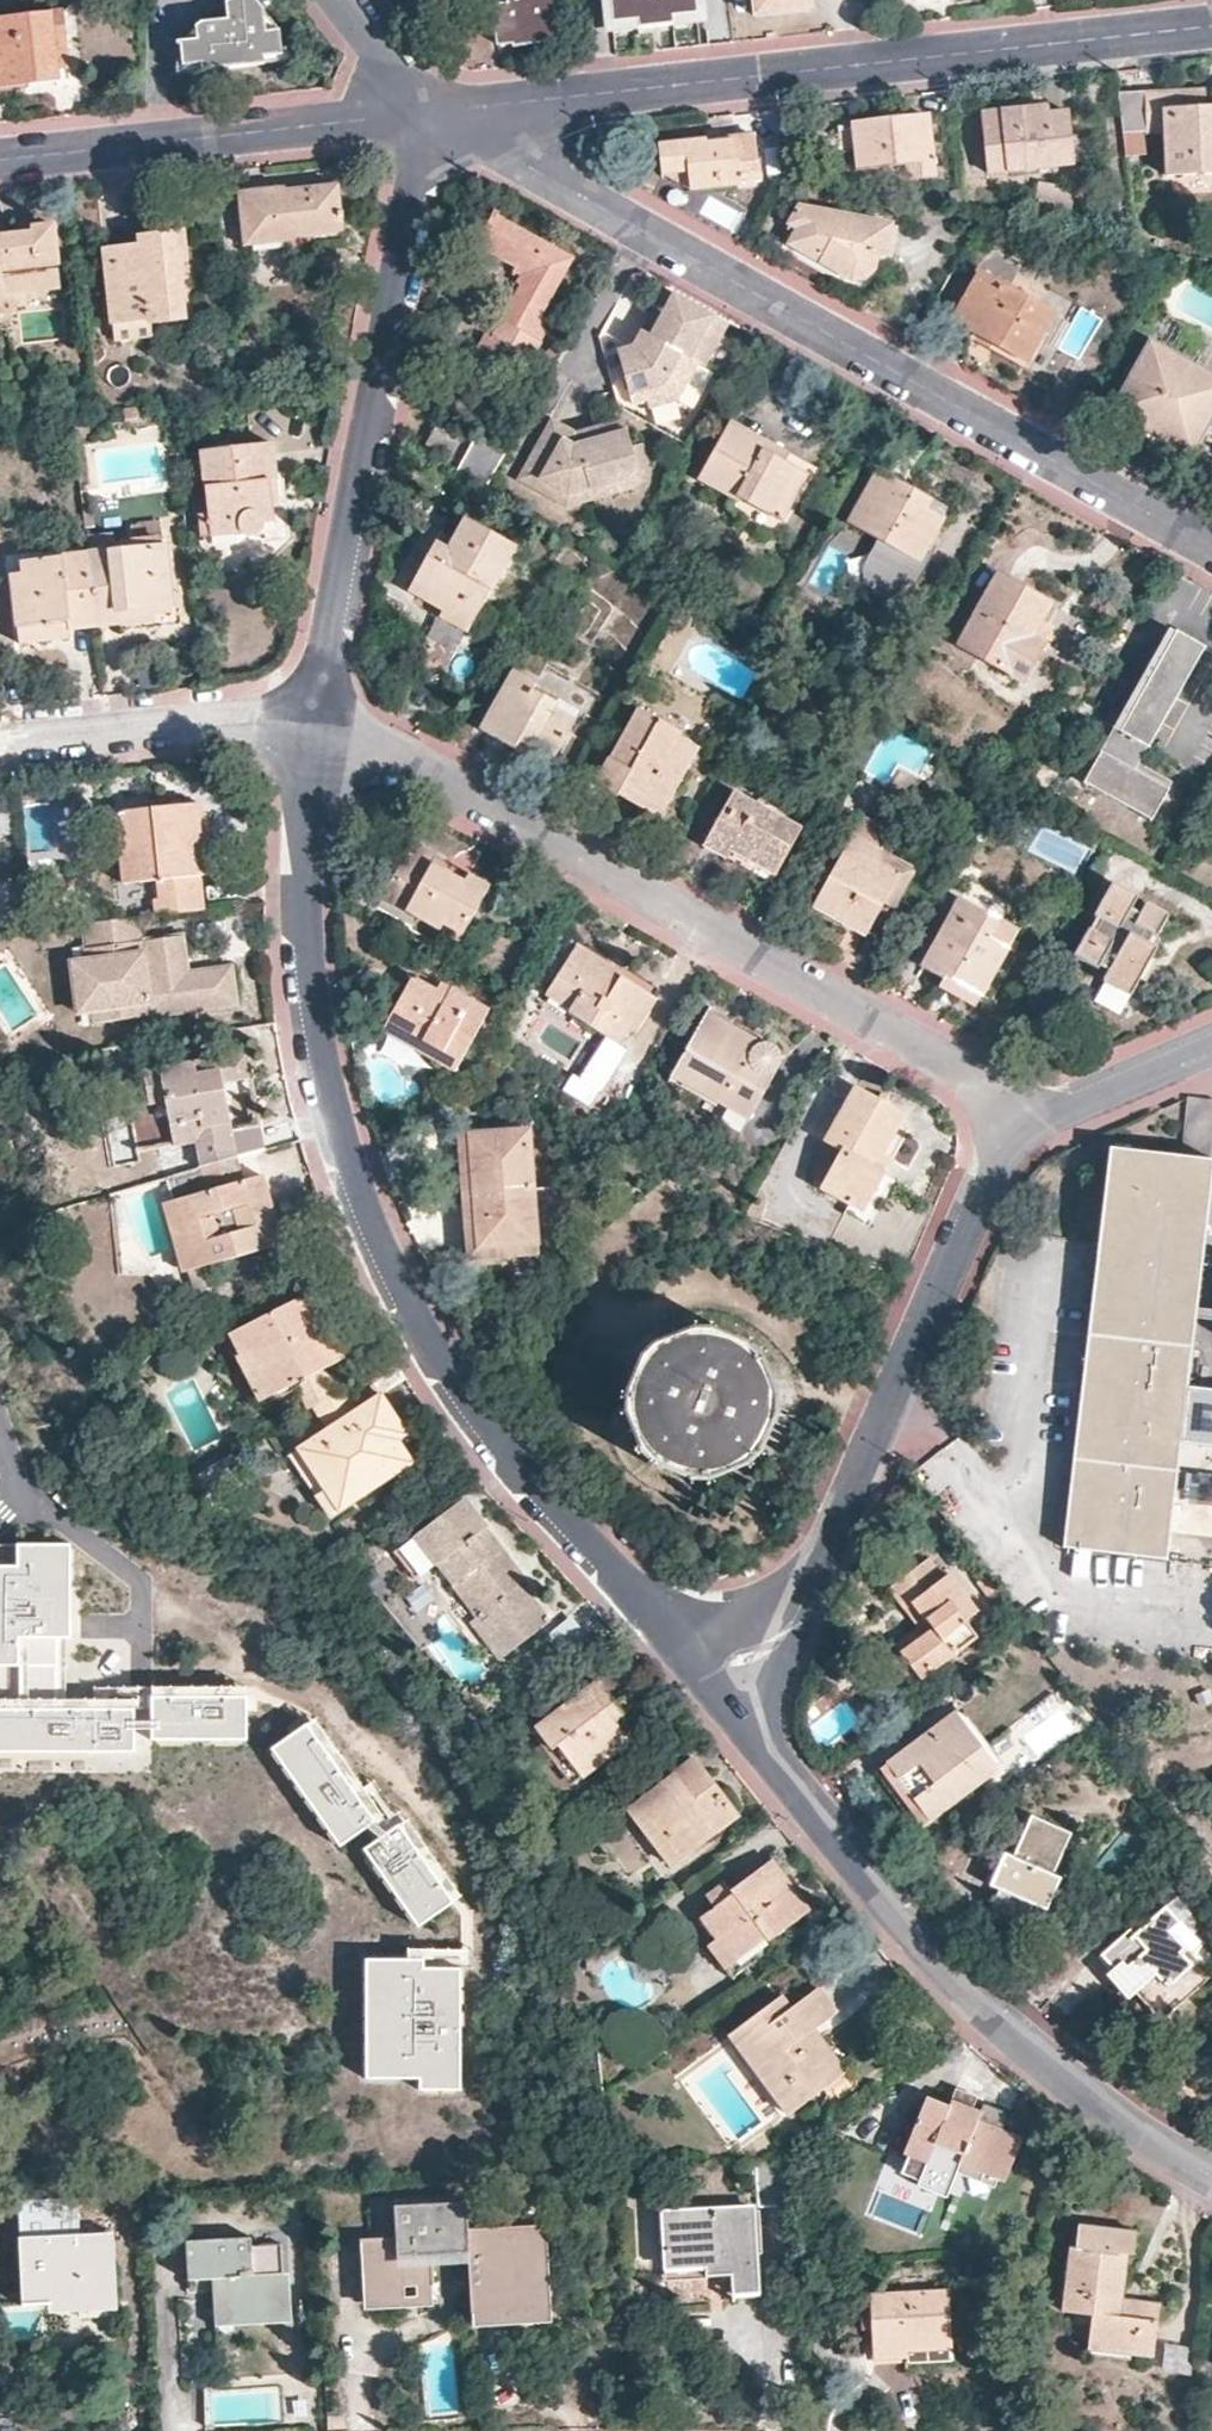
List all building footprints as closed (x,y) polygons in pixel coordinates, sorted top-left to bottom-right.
[(278,31),(264,31),(262,9),(255,0),(231,0),(195,27),(196,45),(179,47),(179,48),(179,49),(181,75),(233,70),(280,65),(281,64),(282,64),(282,62),(278,31)] [(553,0),(507,0),(508,6),(494,8),(498,45),(519,43),(556,38),(553,0)] [(613,25),(639,22),(639,30),(659,28),(673,26),(673,19),(698,17),(696,0),(611,0),(613,25)] [(813,0),(753,0),(755,17),(788,13),(814,10),(813,0)] [(61,13),(0,20),(0,88),(42,84),(57,82),(55,67),(67,66),(61,13)] [(1145,131),(1165,130),(1167,176),(1211,174),(1211,108),(1195,109),(1194,92),(1155,93),(1144,93),(1144,90),(1117,92),(1120,117),(1124,156),(1147,154),(1145,131)] [(1074,164),(1070,111),(1035,115),(1022,117),(1021,109),(982,113),(988,172),(1074,164)] [(935,178),(928,118),(884,123),(854,126),(860,171),(910,166),(912,180),(935,178)] [(759,185),(754,137),(716,141),(657,147),(660,175),(687,172),(690,191),(759,185)] [(342,226),(337,186),(310,189),(309,186),(290,188),(236,194),(243,250),(276,246),(290,245),(289,235),(340,228),(341,228),(342,228),(342,227),(342,226)] [(889,266),(896,226),(800,209),(789,227),(798,232),(789,246),(803,254),(843,277),(853,279),(862,277),(870,271),(873,263),(889,266)] [(539,318),(570,262),(569,261),(568,261),(567,260),(492,216),(474,244),(513,267),(512,270),(523,278),(518,288),(521,290),(513,304),(500,323),(503,325),(494,341),(531,363),(535,354),(533,353),(549,325),(539,318)] [(4,297),(4,294),(61,288),(53,225),(29,228),(30,233),(16,234),(4,236),(3,228),(0,228),(0,297),(4,297)] [(183,319),(178,262),(183,261),(180,232),(152,235),(138,236),(139,246),(103,250),(111,319),(112,320),(113,321),(114,322),(115,322),(149,319),(149,323),(183,319)] [(1026,362),(1053,315),(980,274),(953,321),(967,329),(1026,362)] [(650,286),(648,275),(631,279),(637,290),(650,286)] [(663,287),(639,331),(698,364),(705,368),(729,323),(689,301),(663,287)] [(698,364),(639,331),(632,344),(616,349),(632,405),(646,401),(649,410),(679,402),(698,364)] [(1211,418),(1211,376),(1152,343),(1114,410),(1139,424),(1144,414),(1197,445),(1211,418)] [(1191,454),(1197,445),(1144,414),(1139,424),(1161,437),(1191,454)] [(591,489),(575,430),(551,417),(515,480),(532,489),(538,478),(568,495),(591,489)] [(631,446),(623,418),(584,428),(575,430),(591,489),(631,478),(636,464),(631,446)] [(807,475),(767,452),(771,444),(761,439),(730,421),(699,478),(738,501),(741,497),(781,520),(807,475)] [(451,458),(461,442),(439,428),(434,436),(429,446),(451,458)] [(90,432),(74,433),(76,444),(92,443),(90,432)] [(453,473),(485,490),(506,452),(476,435),(453,473)] [(273,531),(267,484),(275,483),(271,441),(200,448),(211,539),(243,535),(246,538),(250,540),(254,540),(258,539),(261,530),(273,531)] [(639,488),(650,462),(644,443),(631,446),(636,464),(631,478),(591,489),(594,500),(639,488)] [(916,492),(877,470),(848,523),(877,540),(862,566),(863,590),(894,608),(909,580),(916,585),(934,554),(925,550),(947,510),(916,492)] [(591,489),(568,495),(538,478),(532,489),(566,508),(594,500),(591,489)] [(275,483),(267,484),(273,531),(261,530),(258,539),(283,536),(280,511),(275,483)] [(471,626),(514,548),(465,521),(455,539),(440,531),(414,580),(408,591),(471,626)] [(87,556),(94,629),(119,626),(118,615),(172,608),(164,548),(87,556)] [(67,632),(94,629),(87,556),(22,563),(22,575),(10,576),(15,631),(66,626),(67,632)] [(1047,636),(1046,633),(1045,630),(1043,628),(1040,627),(1052,606),(999,575),(958,647),(1022,684),(1043,647),(1046,648),(1046,645),(1047,642),(1047,639),(1047,636)] [(173,620),(172,608),(118,615),(119,626),(139,624),(173,620)] [(736,621),(753,629),(760,617),(744,608),(736,621)] [(67,640),(67,632),(66,626),(15,631),(16,646),(54,642),(67,640)] [(1137,772),(1207,649),(1194,642),(1178,632),(1107,755),(1100,752),(1082,784),(1151,822),(1169,791),(1137,772)] [(575,723),(554,712),(557,704),(534,692),(538,684),(515,672),(482,732),(497,740),(516,751),(521,743),(553,761),(575,723)] [(675,792),(699,752),(679,741),(681,737),(639,712),(612,760),(609,759),(595,785),(617,798),(624,788),(631,792),(656,806),(666,787),(675,792)] [(774,877),(801,832),(735,793),(704,847),(715,853),(727,860),(732,852),(774,877)] [(155,900),(156,917),(205,912),(203,896),(201,875),(208,874),(206,846),(202,845),(200,825),(203,824),(200,804),(117,814),(120,845),(135,844),(139,882),(158,881),(160,899),(155,900)] [(885,904),(900,878),(867,859),(873,849),(877,841),(857,829),(812,905),(846,924),(866,936),(885,904)] [(410,844),(407,852),(460,883),(465,874),(457,869),(410,844)] [(867,859),(900,878),(885,904),(895,908),(914,874),(873,849),(867,859)] [(458,941),(488,886),(465,874),(460,883),(407,852),(392,877),(397,881),(387,901),(458,941)] [(771,884),(774,877),(732,852),(727,860),(771,884)] [(380,898),(387,901),(397,881),(392,877),(380,898)] [(972,880),(962,898),(1001,923),(1011,904),(972,880)] [(1162,931),(1170,917),(1145,903),(1142,906),(1138,904),(1141,899),(1113,882),(1093,918),(1095,920),(1074,956),(1105,974),(1104,978),(1106,979),(1131,993),(1132,994),(1159,948),(1155,945),(1162,931)] [(979,996),(1017,932),(1001,923),(962,898),(921,968),(943,981),(946,977),(955,982),(979,996)] [(184,936),(144,942),(141,918),(81,924),(85,950),(81,950),(83,959),(66,962),(74,1018),(90,1016),(91,1026),(238,1006),(233,966),(189,971),(184,936)] [(629,1028),(650,990),(617,972),(573,947),(547,994),(573,1009),(570,1014),(621,1042),(629,1028)] [(455,1071),(488,1011),(417,971),(406,991),(389,1021),(443,1052),(438,1062),(455,1071)] [(1131,993),(1106,979),(1094,1000),(1119,1014),(1131,993)] [(640,1034),(662,997),(650,990),(629,1028),(640,1034)] [(747,1122),(782,1060),(780,1054),(776,1050),(771,1047),(765,1045),(764,1045),(764,1044),(764,1043),(766,1039),(742,1025),(735,1021),(731,1026),(708,1013),(670,1079),(747,1122)] [(443,1052),(389,1021),(381,1035),(453,1075),(455,1071),(438,1062),(443,1052)] [(194,1143),(201,1168),(235,1159),(229,1134),(261,1126),(252,1089),(243,1053),(140,1076),(148,1106),(128,1111),(140,1156),(194,1143)] [(892,1136),(897,1125),(903,1114),(856,1087),(826,1142),(841,1151),(821,1187),(850,1203),(845,1214),(871,1228),(896,1182),(885,1175),(875,1169),(879,1160),(892,1136)] [(1192,1098),(1185,1157),(1211,1160),(1211,1100),(1192,1098)] [(538,1245),(528,1131),(468,1134),(478,1248),(538,1245)] [(538,1256),(538,1245),(478,1248),(468,1134),(457,1136),(467,1241),(468,1258),(538,1256)] [(1185,1157),(1113,1149),(1065,1544),(1171,1557),(1185,1443),(1185,1442),(1192,1384),(1198,1333),(1207,1261),(1211,1219),(1211,1160),(1185,1157)] [(235,1159),(201,1168),(169,1176),(175,1200),(195,1269),(282,1245),(266,1187),(264,1177),(241,1183),(235,1159)] [(1207,1261),(1198,1333),(1211,1335),(1211,1261),(1207,1261)] [(295,1384),(309,1410),(314,1407),(339,1392),(326,1368),(343,1359),(325,1323),(310,1292),(230,1332),(265,1399),(295,1384)] [(696,1329),(657,1344),(645,1356),(626,1395),(626,1413),(643,1453),(655,1466),(696,1482),(713,1481),(751,1466),(761,1455),(774,1464),(778,1459),(783,1451),(788,1439),(792,1428),(794,1417),(780,1413),(780,1395),(763,1357),(750,1345),(713,1329),(696,1329)] [(1192,1384),(1185,1442),(1185,1443),(1211,1446),(1211,1387),(1192,1384)] [(339,1392),(314,1407),(327,1428),(297,1448),(320,1487),(330,1481),(343,1503),(369,1486),(366,1480),(386,1467),(390,1473),(410,1460),(396,1438),(406,1431),(396,1415),(383,1423),(370,1402),(355,1411),(342,1390),(339,1392)] [(384,1394),(370,1402),(383,1423),(396,1415),(394,1411),(384,1394)] [(369,1486),(390,1473),(386,1467),(366,1480),(369,1486)] [(334,1508),(343,1503),(330,1481),(320,1487),(334,1508)] [(517,1568),(464,1499),(392,1551),(413,1578),(434,1563),(478,1619),(484,1615),(511,1649),(550,1620),(521,1581),(525,1578),(517,1568)] [(79,1543),(24,1543),(25,1575),(0,1575),(0,1671),(24,1671),(24,1642),(69,1641),(80,1641),(79,1543)] [(955,1582),(948,1573),(944,1576),(929,1557),(889,1587),(926,1634),(902,1653),(921,1678),(978,1635),(967,1619),(977,1612),(955,1582)] [(69,1641),(24,1642),(24,1671),(25,1706),(70,1705),(69,1681),(69,1641)] [(628,1740),(614,1719),(620,1714),(608,1699),(595,1682),(535,1727),(575,1781),(628,1740)] [(254,1746),(253,1700),(160,1703),(162,1749),(254,1746)] [(130,1705),(70,1705),(25,1706),(0,1706),(0,1752),(130,1751),(130,1705)] [(953,1712),(995,1767),(1002,1762),(958,1706),(953,1712)] [(927,1821),(995,1767),(953,1712),(893,1758),(903,1772),(894,1779),(927,1821)] [(323,1727),(284,1752),(349,1851),(388,1825),(323,1727)] [(717,1788),(693,1758),(628,1807),(670,1864),(736,1812),(717,1788)] [(916,1829),(927,1821),(894,1779),(903,1772),(893,1758),(873,1772),(906,1816),(916,1829)] [(1003,1912),(1030,1924),(1038,1905),(1048,1910),(1061,1879),(1054,1876),(1073,1834),(1031,1815),(1013,1858),(1005,1855),(992,1884),(1002,1889),(994,1907),(1003,1912)] [(404,1831),(371,1855),(427,1931),(459,1907),(404,1831)] [(770,1940),(808,1911),(777,1868),(769,1857),(744,1877),(741,1873),(710,1897),(712,1901),(699,1910),(719,1937),(708,1946),(731,1977),(774,1944),(770,1940)] [(1176,1896),(1165,1905),(1180,1923),(1190,1913),(1176,1896)] [(1110,1968),(1118,1978),(1126,1972),(1161,2010),(1177,1995),(1183,2001),(1206,1980),(1181,1953),(1195,1940),(1195,1939),(1180,1923),(1165,1905),(1149,1920),(1146,1916),(1100,1956),(1110,1968)] [(1195,1940),(1181,1953),(1206,1980),(1211,1975),(1211,1960),(1195,1940)] [(428,1965),(374,1966),(378,2081),(427,2080),(427,2100),(472,2099),(468,1972),(428,1973),(428,1965)] [(844,2070),(813,2029),(835,2011),(827,2001),(817,1989),(790,2009),(780,1997),(729,2037),(787,2114),(844,2070)] [(956,2087),(952,2098),(974,2105),(978,2093),(956,2087)] [(1004,2184),(1020,2139),(1001,2132),(1008,2114),(995,2109),(984,2105),(981,2113),(972,2109),(974,2105),(952,2098),(949,2105),(926,2097),(906,2153),(912,2155),(927,2161),(921,2178),(952,2189),(950,2195),(979,2206),(981,2199),(987,2201),(995,2180),(1004,2184)] [(906,2173),(921,2178),(927,2161),(912,2155),(906,2173)] [(795,2206),(793,2160),(755,2162),(758,2207),(795,2206)] [(948,2200),(950,2195),(952,2189),(921,2178),(917,2189),(948,2200)] [(555,2324),(549,2228),(474,2233),(472,2207),(398,2212),(400,2241),(367,2243),(372,2312),(441,2307),(438,2261),(457,2259),(474,2258),(479,2329),(527,2326),(555,2324)] [(765,2295),(760,2208),(668,2213),(671,2272),(713,2269),(714,2282),(727,2281),(739,2280),(740,2296),(765,2295)] [(58,2220),(33,2221),(33,2237),(59,2236),(58,2220)] [(1155,2299),(1122,2294),(1128,2252),(1131,2253),(1134,2228),(1126,2227),(1077,2220),(1073,2244),(1070,2244),(1060,2308),(1089,2312),(1091,2313),(1092,2315),(1092,2316),(1089,2339),(1133,2345),(1132,2352),(1151,2355),(1158,2303),(1158,2302),(1158,2300),(1156,2299),(1155,2299)] [(117,2301),(113,2234),(59,2236),(33,2237),(23,2238),(25,2305),(53,2304),(117,2301)] [(284,2308),(281,2252),(250,2253),(249,2237),(186,2240),(187,2279),(199,2279),(209,2278),(211,2311),(284,2308)] [(952,2366),(948,2290),(861,2293),(864,2343),(864,2344),(865,2345),(866,2346),(867,2346),(872,2346),(873,2358),(890,2358),(910,2357),(912,2367),(952,2366)] [(117,2301),(53,2304),(53,2313),(79,2312),(117,2311),(117,2301)] [(1165,2373),(1193,2374),(1194,2346),(1166,2345),(1165,2373)]
